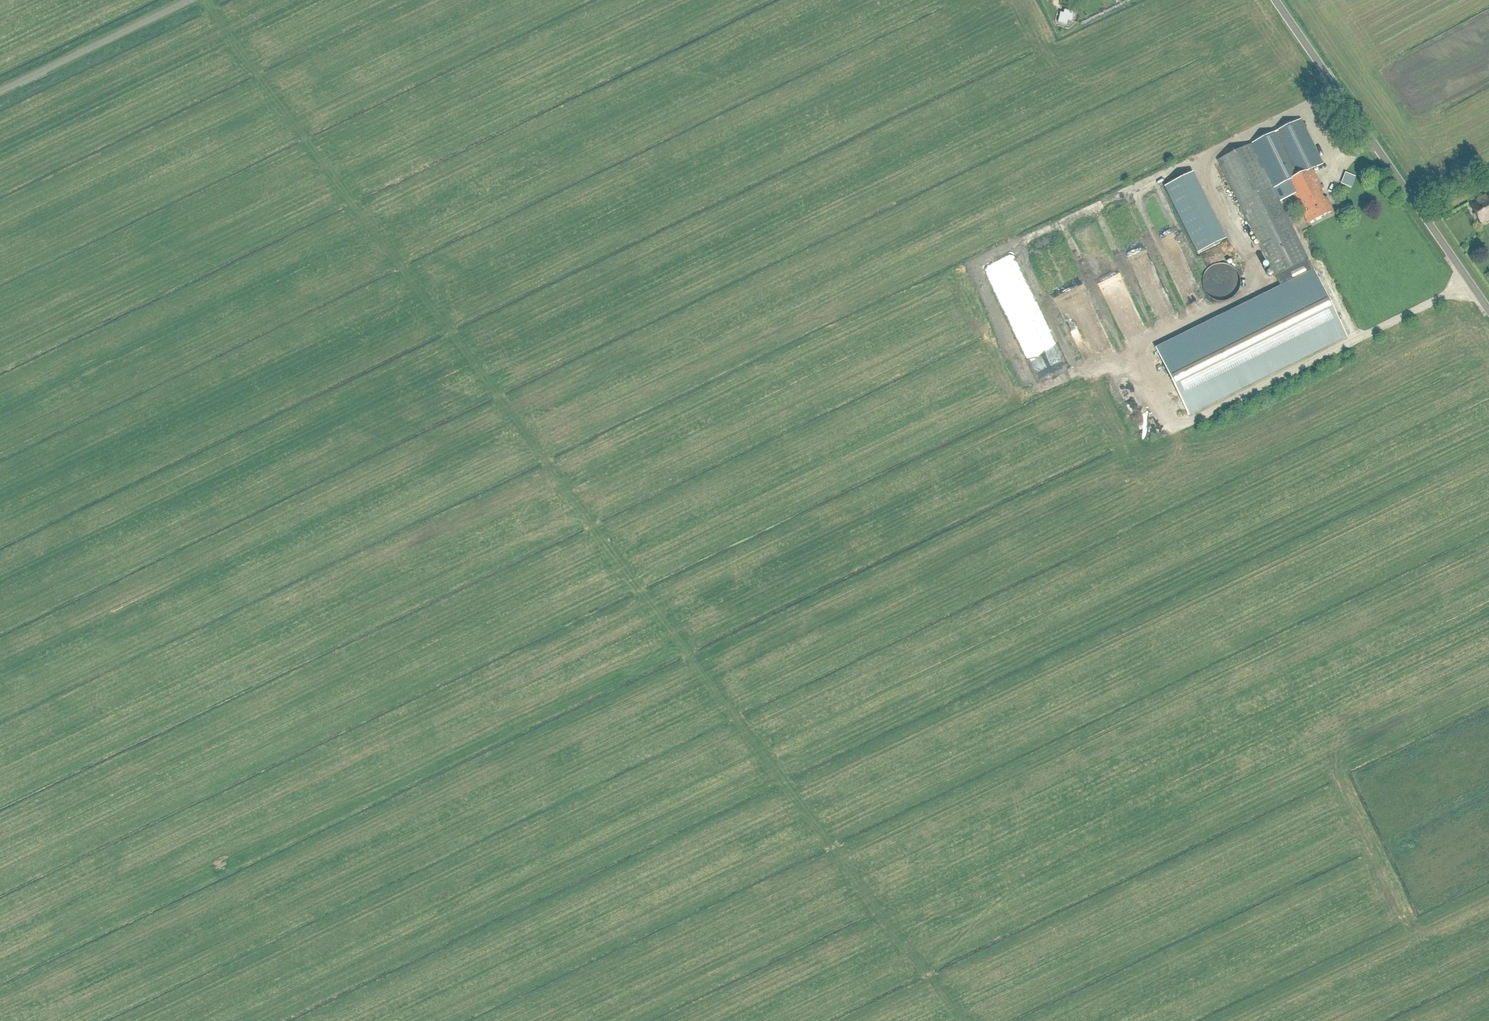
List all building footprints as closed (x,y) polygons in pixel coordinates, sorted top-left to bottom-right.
[(1281,288),(1209,324),(1157,350),(1188,413),(1345,336),(1308,260),(1273,188),(1276,186),(1281,196),(1292,190),(1309,223),(1334,211),(1327,197),(1324,198),(1321,191),(1323,189),(1313,169),(1318,167),(1295,122),(1254,143),(1274,182),(1271,184),(1251,144),(1218,161),(1281,288)] [(1193,172),(1164,186),(1197,253),(1226,239),(1193,172)] [(1471,206),(1480,224),(1488,220),(1488,197),(1486,198),(1485,196),(1476,201),(1477,203),(1471,206)] [(1208,296),(1209,297),(1210,298),(1212,299),(1213,299),(1215,300),(1216,301),(1218,301),(1219,301),(1221,301),(1223,301),(1224,301),(1226,301),(1228,300),(1229,300),(1231,299),(1232,298),(1233,297),(1235,296),(1236,295),(1237,294),(1238,292),(1239,291),(1239,289),(1240,288),(1240,286),(1240,284),(1240,283),(1240,281),(1240,279),(1240,278),(1240,276),(1239,275),(1238,273),(1237,272),(1236,270),(1235,269),(1234,268),(1233,267),(1231,266),(1230,265),(1228,265),(1227,264),(1225,264),(1224,263),(1222,263),(1220,263),(1219,263),(1217,264),(1215,264),(1214,265),(1212,266),(1211,266),(1210,267),(1208,268),(1207,270),(1206,271),(1205,272),(1204,274),(1204,275),(1203,277),(1203,278),(1203,280),(1202,282),(1202,283),(1203,285),(1203,287),(1203,288),(1204,290),(1205,291),(1206,293),(1207,294),(1208,296)]
